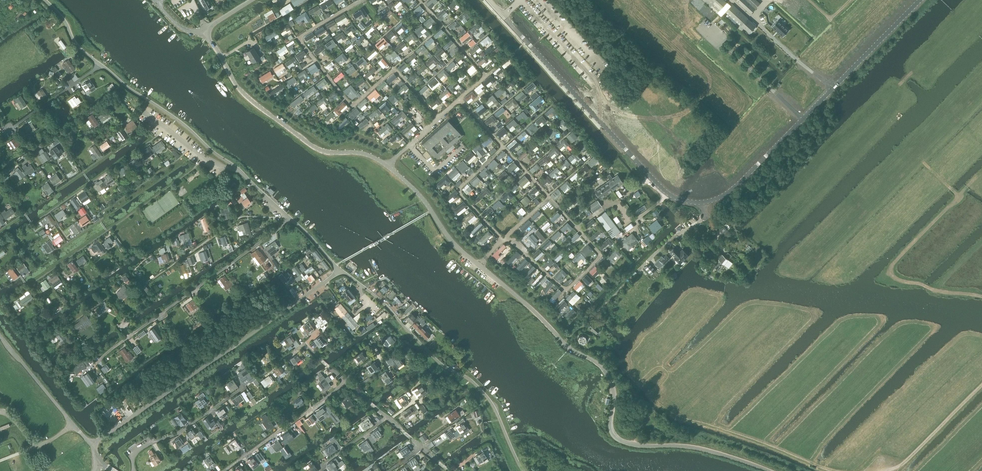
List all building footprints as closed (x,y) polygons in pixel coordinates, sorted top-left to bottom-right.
[(201,0),(206,9),(211,6),(208,0),(202,0),(201,0)] [(323,10),(334,3),(332,0),(323,0),(319,2),(323,10)] [(724,0),(704,0),(718,13),(727,2),(724,0)] [(756,9),(760,3),(757,0),(736,0),(739,3),(751,14),(756,9)] [(442,10),(447,4),(444,1),(439,8),(442,10)] [(282,14),(292,8),(290,4),(279,10),(282,14)] [(349,10),(351,13),(361,7),(359,4),(349,10)] [(749,33),(756,26),(733,4),(726,11),(749,33)] [(309,11),(311,14),(320,10),(319,6),(309,11)] [(359,10),(353,14),(355,18),(361,15),(363,18),(367,15),(363,8),(358,10),(359,10)] [(444,9),(437,15),(441,20),(444,17),(442,15),(446,11),(444,9)] [(264,14),(266,17),(264,19),(266,24),(280,16),(278,13),(276,14),(276,13),(274,14),(272,10),(264,14)] [(383,16),(385,19),(393,13),(390,10),(383,16)] [(306,12),(295,18),(297,23),(304,19),(306,22),(311,20),(306,12)] [(412,12),(406,18),(408,20),(414,15),(412,12)] [(460,18),(463,21),(470,16),(466,12),(460,18)] [(335,20),(337,23),(346,18),(344,14),(335,20)] [(431,16),(423,23),(427,27),(432,23),(432,22),(435,20),(431,16)] [(390,29),(381,17),(372,23),(382,36),(390,29)] [(334,19),(325,23),(327,28),(336,24),(334,19)] [(778,20),(772,27),(783,36),(783,37),(789,30),(778,20)] [(363,29),(366,26),(361,21),(358,24),(363,29)] [(402,21),(394,28),(397,31),(401,27),(404,30),(407,28),(402,21)] [(279,29),(282,34),(291,29),(288,23),(279,29)] [(478,23),(470,29),(472,32),(475,30),(477,33),(480,30),(478,28),(480,26),(478,23)] [(353,24),(344,30),(347,34),(347,33),(349,36),(353,32),(354,32),(357,30),(353,24)] [(314,32),(316,36),(325,31),(322,26),(314,32)] [(422,26),(416,31),(422,39),(430,31),(422,26)] [(365,34),(367,37),(375,30),(372,27),(365,34)] [(433,35),(435,38),(444,31),(441,28),(433,35)] [(386,35),(389,39),(395,33),(391,30),(386,35)] [(265,37),(269,44),(280,37),(276,31),(265,37)] [(342,32),(335,37),(337,41),(339,42),(342,40),(346,37),(342,32)] [(412,32),(405,38),(410,44),(414,41),(417,38),(412,32)] [(460,38),(462,41),(470,35),(468,32),(460,38)] [(286,42),(294,37),(292,34),(284,39),(286,42)] [(355,42),(359,46),(367,40),(362,36),(355,42)] [(488,36),(480,42),(483,46),(487,42),(489,44),(492,41),(488,36)] [(383,37),(375,45),(378,48),(379,47),(380,49),(388,43),(383,37)] [(427,45),(434,39),(432,37),(425,43),(427,45)] [(467,43),(471,47),(476,42),(472,38),(467,43)] [(61,39),(58,41),(64,48),(67,46),(61,39)] [(332,39),(324,45),(328,50),(336,44),(332,39)] [(443,47),(446,50),(454,43),(451,40),(443,47)] [(293,41),(286,45),(290,51),(293,49),(292,46),(296,44),(293,41)] [(403,41),(395,48),(399,54),(407,47),(405,45),(406,45),(403,41)] [(423,44),(416,50),(418,53),(422,49),(423,51),(427,48),(423,44)] [(471,56),(481,48),(477,44),(468,52),(471,56)] [(288,50),(285,46),(276,52),(278,57),(288,50)] [(313,52),(315,54),(323,49),(320,46),(313,52)] [(454,46),(449,52),(453,56),(459,51),(454,46)] [(373,47),(365,55),(369,60),(378,52),(373,47)] [(490,53),(493,56),(501,50),(499,47),(490,53)] [(253,62),(260,58),(254,48),(247,52),(253,62)] [(441,48),(434,55),(439,60),(442,57),(446,53),(444,52),(444,51),(441,48)] [(393,49),(385,56),(388,59),(392,56),(394,58),(396,57),(399,61),(402,58),(393,49)] [(304,50),(295,56),(299,62),(303,60),(302,57),(306,54),(304,50)] [(406,59),(409,63),(417,56),(414,52),(406,59)] [(343,53),(335,59),(338,63),(342,59),(344,62),(348,59),(343,53)] [(463,53),(455,60),(458,62),(465,56),(463,53)] [(488,54),(478,62),(480,64),(485,60),(486,62),(488,60),(487,58),(490,56),(488,54)] [(288,68),(298,62),(294,56),(285,62),(288,68)] [(362,56),(355,62),(358,66),(362,63),(364,66),(368,63),(362,56)] [(433,56),(426,63),(431,69),(436,65),(435,64),(437,62),(438,64),(440,63),(433,56)] [(383,58),(378,62),(383,68),(388,64),(383,58)] [(509,59),(501,66),(504,69),(512,63),(509,59)] [(68,60),(62,64),(64,68),(69,74),(71,72),(75,69),(68,60)] [(404,61),(397,67),(401,72),(403,69),(407,66),(408,66),(404,61)] [(446,68),(448,70),(452,67),(455,69),(458,66),(453,61),(446,68)] [(278,75),(287,69),(283,62),(273,68),(278,75)] [(314,63),(307,68),(311,74),(318,69),(314,63)] [(324,68),(326,71),(333,66),(330,63),(324,68)] [(417,72),(420,75),(428,67),(425,65),(417,72)] [(473,65),(466,70),(470,75),(477,70),(473,65)] [(346,71),(348,74),(355,69),(353,66),(346,71)] [(374,68),(365,75),(368,78),(376,71),(374,68)] [(444,69),(437,75),(440,78),(442,80),(449,74),(444,69)] [(270,70),(258,77),(261,82),(273,76),(270,70)] [(305,70),(297,74),(301,81),(309,76),(305,70)] [(513,78),(515,81),(524,73),(522,71),(513,78)] [(336,83),(345,76),(341,72),(333,80),(336,83)] [(389,83),(397,76),(394,73),(386,80),(389,83)] [(408,79),(411,83),(418,76),(416,73),(408,79)] [(491,75),(483,81),(486,85),(488,87),(495,80),(491,75)] [(294,76),(285,82),(288,87),(290,85),(297,81),(294,76)] [(435,76),(428,82),(432,87),(439,81),(435,76)] [(324,78),(316,84),(318,87),(319,89),(327,83),(324,78)] [(362,78),(354,84),(358,88),(366,82),(362,78)] [(511,79),(504,85),(507,88),(510,85),(512,87),(515,85),(511,79)] [(452,83),(448,87),(452,92),(460,86),(458,84),(456,81),(455,80),(452,83)] [(86,83),(82,85),(86,90),(89,88),(90,89),(91,92),(96,89),(94,86),(90,81),(86,83)] [(384,81),(376,88),(379,91),(387,84),(384,81)] [(112,83),(105,88),(108,92),(115,87),(112,83)] [(399,93),(404,89),(405,90),(409,87),(405,83),(396,91),(399,93)] [(474,90),(476,93),(484,86),(482,83),(474,90)] [(532,83),(524,90),(527,94),(536,87),(532,83)] [(351,84),(343,91),(346,94),(350,91),(352,94),(356,91),(351,84)] [(270,92),(272,96),(284,88),(282,85),(270,92)] [(302,93),(306,98),(317,90),(313,85),(302,93)] [(421,95),(429,88),(426,85),(418,92),(421,95)] [(499,88),(494,93),(497,97),(505,91),(503,89),(501,87),(499,88)] [(37,92),(38,93),(42,99),(46,95),(42,89),(37,92)] [(375,89),(367,97),(370,100),(374,95),(377,97),(379,94),(375,89)] [(334,91),(327,96),(331,102),(334,99),(333,97),(337,94),(334,91)] [(472,91),(464,98),(468,103),(476,97),(472,91)] [(527,96),(522,91),(515,97),(519,103),(527,96)] [(441,99),(444,101),(451,94),(449,92),(441,99)] [(393,94),(388,98),(391,102),(393,104),(399,98),(395,94),(394,93),(393,94)] [(20,95),(13,100),(15,103),(17,102),(21,108),(27,105),(20,95)] [(302,95),(292,101),(295,105),(305,98),(302,95)] [(492,95),(484,101),(489,106),(496,100),(492,95)] [(536,105),(543,99),(540,95),(529,105),(535,111),(538,108),(536,105)] [(75,96),(69,99),(74,106),(79,103),(81,102),(79,99),(78,100),(75,96)] [(324,96),(317,102),(320,106),(321,108),(329,102),(324,96)] [(437,97),(429,104),(433,109),(438,105),(441,102),(437,97)] [(358,105),(361,107),(368,100),(366,98),(358,105)] [(513,98),(505,105),(508,108),(512,105),(514,107),(518,104),(513,98)] [(343,101),(334,110),(339,116),(342,112),(348,106),(346,105),(343,101)] [(386,101),(379,107),(384,114),(392,108),(386,101)] [(474,109),(476,112),(477,111),(479,113),(481,111),(480,109),(485,105),(483,102),(474,109)] [(309,108),(312,112),(318,107),(315,103),(309,108)] [(506,110),(503,106),(494,113),(498,117),(506,110)] [(356,108),(348,115),(352,119),(360,112),(356,108)] [(378,108),(368,116),(371,119),(376,115),(378,117),(381,114),(380,113),(381,112),(378,108)] [(544,114),(547,117),(553,111),(550,108),(544,114)] [(103,123),(109,119),(112,117),(107,110),(98,116),(103,123)] [(402,111),(391,120),(393,123),(394,123),(395,125),(400,121),(399,119),(401,117),(403,119),(407,116),(402,111)] [(523,111),(515,117),(518,120),(522,117),(525,120),(528,117),(523,111)] [(325,118),(329,123),(336,116),(332,112),(325,118)] [(100,125),(96,119),(93,114),(87,117),(89,120),(86,121),(89,125),(91,124),(95,129),(100,125)] [(493,115),(485,122),(487,125),(492,121),(494,123),(497,120),(493,115)] [(536,122),(534,123),(536,126),(538,125),(542,121),(543,123),(546,121),(542,116),(535,121),(536,122)] [(340,126),(348,120),(345,117),(338,124),(340,126)] [(367,118),(358,125),(362,128),(370,121),(367,118)] [(377,121),(374,124),(378,128),(385,121),(384,119),(380,124),(377,121)] [(513,119),(506,125),(508,129),(513,125),(514,127),(518,124),(513,119)] [(556,125),(559,130),(566,123),(563,119),(556,125)] [(132,120),(124,125),(126,127),(129,132),(137,127),(133,120),(132,120)] [(426,139),(422,143),(428,149),(429,151),(432,154),(436,158),(445,150),(462,136),(455,128),(453,127),(447,120),(447,121),(445,122),(434,132),(433,133),(427,138),(426,139)] [(411,121),(401,130),(404,133),(414,125),(411,121)] [(35,127),(31,123),(25,127),(28,132),(29,134),(34,131),(33,129),(34,128),(35,130),(36,129),(35,127)] [(387,123),(378,132),(380,135),(381,137),(385,134),(385,135),(389,131),(392,129),(387,123)] [(533,123),(526,129),(531,135),(538,128),(536,126),(534,123),(533,123)] [(548,131),(546,133),(549,137),(550,138),(557,132),(554,128),(553,126),(551,128),(548,131)] [(504,127),(495,134),(499,138),(507,132),(504,127)] [(120,130),(117,132),(118,133),(123,139),(122,140),(127,137),(122,130),(121,131),(120,130)] [(524,130),(517,136),(520,140),(527,134),(524,130)] [(572,132),(567,137),(571,142),(577,137),(572,132)] [(397,134),(389,141),(391,143),(396,139),(397,141),(400,138),(397,134)] [(537,142),(539,145),(547,138),(544,136),(537,142)] [(490,137),(482,144),(485,148),(493,141),(490,137)] [(16,142),(13,139),(9,142),(14,149),(18,145),(18,146),(21,144),(18,140),(16,142)] [(514,139),(506,146),(511,151),(519,144),(514,139)] [(564,140),(557,146),(561,151),(568,144),(564,140)] [(101,152),(103,150),(110,146),(107,141),(100,146),(101,146),(99,148),(101,152)] [(154,146),(152,147),(155,151),(156,151),(157,153),(165,148),(164,146),(164,145),(161,141),(154,146)] [(527,149),(526,149),(531,155),(534,152),(535,153),(537,152),(535,151),(539,148),(536,145),(534,143),(527,149)] [(584,143),(576,150),(579,154),(588,147),(584,143)] [(477,145),(472,149),(476,153),(480,157),(484,153),(485,152),(482,148),(478,144),(477,145)] [(57,145),(49,151),(55,159),(63,153),(62,152),(63,151),(59,146),(58,147),(57,145)] [(92,151),(94,153),(91,155),(94,160),(97,158),(97,157),(98,159),(102,156),(101,155),(97,148),(95,145),(90,148),(92,151)] [(150,146),(145,149),(150,156),(154,152),(150,146)] [(528,153),(523,147),(520,150),(522,153),(519,156),(521,159),(528,153)] [(555,147),(548,153),(552,158),(554,160),(559,156),(557,154),(559,152),(555,147)] [(42,148),(38,151),(41,155),(45,161),(50,158),(45,151),(44,152),(42,148)] [(496,158),(499,161),(506,154),(503,151),(496,158)] [(471,152),(464,159),(469,164),(477,157),(471,152)] [(572,153),(567,158),(570,161),(574,158),(577,161),(580,158),(576,154),(574,152),(572,153)] [(546,154),(538,161),(541,164),(546,160),(547,162),(551,160),(546,154)] [(596,154),(587,161),(591,166),(600,158),(596,154)] [(132,167),(139,163),(136,158),(129,163),(132,167)] [(488,166),(486,168),(488,169),(490,168),(492,170),(498,164),(494,159),(487,165),(488,166)] [(571,164),(567,159),(559,166),(563,171),(571,164)] [(463,161),(457,167),(463,173),(469,167),(463,161)] [(507,169),(511,173),(518,166),(514,162),(507,169)] [(528,169),(532,174),(541,167),(536,162),(528,169)] [(125,163),(117,168),(122,175),(131,169),(129,166),(128,167),(125,163)] [(586,164),(578,170),(581,173),(585,169),(587,171),(590,168),(586,164)] [(34,169),(31,165),(27,167),(26,165),(22,167),(24,169),(25,171),(24,172),(26,174),(27,173),(27,174),(30,172),(31,174),(35,171),(34,169)] [(557,166),(549,173),(552,176),(554,174),(556,176),(559,174),(557,171),(560,169),(557,166)] [(15,172),(12,174),(14,178),(17,176),(19,179),(24,176),(19,169),(18,167),(14,170),(15,172),(15,173),(15,172)] [(485,167),(479,173),(483,177),(486,174),(488,176),(491,173),(488,169),(486,168),(485,167)] [(461,175),(455,168),(448,174),(454,181),(461,175)] [(580,176),(576,172),(570,177),(572,180),(576,177),(577,179),(580,176)] [(56,173),(49,178),(51,180),(54,184),(61,180),(58,175),(56,173)] [(97,180),(94,182),(95,184),(97,186),(96,187),(99,191),(100,190),(104,187),(105,188),(107,187),(108,186),(108,185),(114,180),(111,176),(110,173),(104,177),(106,180),(104,180),(105,181),(103,182),(101,179),(99,180),(100,181),(98,182),(97,180)] [(500,179),(503,181),(509,175),(506,173),(500,179)] [(607,176),(610,180),(607,182),(613,190),(623,183),(617,175),(612,178),(609,174),(607,176)] [(446,175),(436,183),(440,187),(445,182),(447,184),(451,181),(446,175)] [(476,176),(470,182),(474,186),(480,180),(476,176)] [(524,176),(518,181),(522,186),(524,188),(530,182),(529,180),(528,180),(528,179),(527,178),(526,178),(526,177),(525,176),(524,176)] [(547,176),(540,183),(542,186),(547,181),(549,184),(552,181),(547,176)] [(489,186),(492,190),(500,182),(497,179),(489,186)] [(567,181),(560,187),(565,193),(572,186),(567,181)] [(52,189),(48,182),(43,185),(42,186),(45,191),(46,190),(48,192),(49,194),(53,191),(52,189)] [(613,190),(607,182),(595,191),(596,193),(595,194),(598,197),(599,197),(600,199),(613,190)] [(510,189),(514,194),(521,188),(516,183),(510,189)] [(486,193),(488,195),(491,192),(487,186),(480,193),(483,196),(486,193)] [(535,187),(528,194),(532,199),(536,196),(539,192),(535,187)] [(551,195),(556,200),(562,194),(558,189),(551,195)] [(454,190),(445,197),(447,200),(452,197),(454,199),(457,196),(456,194),(457,193),(454,190)] [(508,190),(500,197),(504,201),(508,197),(510,199),(514,196),(508,190)] [(82,203),(83,202),(89,198),(84,191),(77,196),(82,203)] [(526,195),(520,200),(525,206),(531,201),(526,195)] [(244,199),(242,196),(237,199),(240,202),(242,201),(245,206),(251,202),(247,197),(244,199)] [(472,203),(475,205),(481,199),(478,196),(472,203)] [(76,200),(75,198),(70,201),(75,208),(79,205),(81,204),(78,199),(76,200)] [(498,200),(491,206),(494,209),(498,205),(501,208),(504,206),(498,200)] [(541,209),(544,212),(552,205),(549,201),(541,209)] [(595,203),(589,207),(593,212),(600,206),(597,201),(596,202),(595,203)] [(454,209),(458,213),(466,206),(463,202),(454,209)] [(567,209),(570,212),(577,206),(574,203),(567,209)] [(584,203),(574,212),(576,215),(582,209),(584,211),(588,207),(584,203)] [(513,210),(515,212),(522,206),(519,204),(513,210)] [(5,209),(1,212),(3,214),(3,213),(6,218),(13,213),(15,212),(12,207),(10,209),(6,211),(5,209)] [(230,218),(228,214),(230,214),(228,207),(221,210),(223,216),(224,215),(225,219),(230,218)] [(483,214),(486,218),(494,211),(490,207),(483,214)] [(522,207),(518,210),(523,216),(527,212),(522,207)] [(539,209),(532,215),(535,218),(540,215),(541,217),(544,215),(539,209)] [(59,222),(60,221),(62,216),(65,215),(61,210),(55,215),(58,219),(58,220),(59,222)] [(510,216),(514,213),(511,210),(503,217),(505,219),(508,216),(510,216)] [(461,220),(460,220),(462,223),(465,226),(469,224),(469,223),(474,219),(473,217),(472,217),(474,215),(471,211),(461,220)] [(558,211),(551,218),(553,220),(555,222),(557,219),(556,218),(560,213),(558,211)] [(597,217),(613,237),(621,230),(605,211),(597,217)] [(43,218),(40,220),(43,225),(46,223),(47,224),(49,222),(50,225),(51,227),(52,226),(56,223),(58,222),(56,219),(54,221),(50,215),(49,214),(45,217),(43,218)] [(202,225),(202,224),(205,232),(209,231),(208,227),(210,226),(207,219),(206,215),(200,220),(202,225)] [(83,225),(90,221),(87,216),(80,221),(79,222),(81,226),(83,225)] [(617,218),(614,219),(620,227),(623,226),(617,218)] [(585,226),(588,229),(595,222),(592,219),(585,226)] [(654,233),(662,226),(656,219),(648,226),(654,233)] [(495,226),(497,228),(503,222),(501,220),(495,226)] [(77,221),(70,226),(76,234),(77,233),(81,230),(80,228),(81,227),(77,221)] [(248,222),(237,225),(239,230),(237,231),(238,232),(239,235),(248,233),(249,237),(252,236),(248,222)] [(523,228),(526,231),(533,226),(529,222),(523,228)] [(548,222),(542,227),(545,230),(551,225),(548,222)] [(567,222),(560,229),(563,232),(567,229),(569,231),(573,228),(567,222)] [(470,233),(474,236),(484,226),(480,223),(470,233)] [(632,223),(619,232),(623,234),(634,226),(632,223)] [(559,229),(552,236),(554,238),(558,235),(560,236),(563,233),(559,229)] [(599,229),(590,236),(596,243),(607,234),(604,231),(602,233),(599,229)] [(544,238),(538,231),(535,233),(541,240),(544,238)] [(50,232),(47,234),(55,245),(57,244),(63,239),(60,235),(54,239),(50,232)] [(637,238),(632,232),(621,241),(628,249),(634,245),(632,243),(637,238)] [(191,239),(189,233),(180,236),(181,239),(182,239),(185,246),(189,244),(187,239),(191,239)] [(475,242),(482,235),(479,233),(472,240),(475,242)] [(480,242),(484,246),(493,237),(490,233),(480,242)] [(577,233),(570,239),(573,242),(580,236),(577,233)] [(641,240),(644,244),(649,241),(647,239),(651,236),(650,234),(641,240)] [(227,244),(225,236),(220,238),(217,238),(220,245),(222,244),(223,245),(227,244)] [(529,236),(526,238),(528,241),(526,242),(529,245),(531,244),(534,247),(537,244),(529,236)] [(111,247),(109,244),(113,242),(110,237),(103,242),(104,243),(103,244),(105,247),(106,246),(108,249),(111,247)] [(609,238),(598,246),(601,249),(608,243),(610,245),(613,243),(609,238)] [(45,243),(43,245),(48,253),(50,252),(55,248),(52,245),(53,244),(50,239),(45,243)] [(541,247),(545,250),(552,243),(548,239),(541,247)] [(94,245),(91,247),(95,253),(98,250),(99,252),(101,250),(103,253),(106,250),(104,247),(100,241),(98,242),(94,245)] [(275,241),(264,249),(268,255),(272,260),(274,258),(272,256),(278,251),(276,249),(279,247),(275,241)] [(567,251),(573,245),(569,241),(563,247),(567,251)] [(504,243),(491,256),(496,260),(501,255),(499,253),(506,245),(504,243)] [(588,244),(580,251),(585,257),(593,250),(588,244)] [(161,256),(158,257),(160,264),(170,260),(168,253),(166,254),(164,247),(162,248),(160,248),(160,249),(159,250),(158,250),(160,254),(160,253),(161,255),(161,256)] [(680,263),(688,255),(683,250),(680,253),(674,247),(670,251),(676,257),(675,258),(680,263)] [(260,252),(257,249),(251,253),(254,257),(255,256),(260,264),(266,260),(260,251),(260,252)] [(531,256),(536,261),(544,254),(539,249),(531,256)] [(616,249),(606,259),(610,263),(612,261),(613,260),(614,261),(617,257),(621,254),(616,249)] [(553,257),(558,262),(565,255),(560,250),(553,257)] [(208,258),(205,251),(201,252),(198,253),(201,261),(204,260),(208,258)] [(508,263),(511,266),(520,255),(517,252),(508,263)] [(728,252),(724,256),(720,253),(716,257),(719,260),(713,266),(717,269),(719,271),(724,265),(728,268),(732,263),(728,260),(732,256),(728,252)] [(579,253),(572,259),(575,262),(576,263),(581,259),(583,260),(585,258),(579,253)] [(663,258),(660,261),(664,264),(670,258),(666,255),(663,258)] [(80,265),(86,260),(83,256),(77,261),(80,265)] [(661,256),(654,264),(658,267),(663,264),(660,261),(663,258),(661,256)] [(520,271),(529,262),(525,258),(516,267),(520,271)] [(550,258),(543,265),(547,269),(555,262),(550,258)] [(597,264),(600,267),(605,261),(603,258),(597,264)] [(72,271),(78,267),(73,259),(67,264),(72,271)] [(564,267),(568,272),(575,265),(571,261),(564,267)] [(24,263),(17,268),(20,272),(22,274),(24,272),(27,273),(29,271),(27,268),(24,263)] [(188,271),(187,268),(189,267),(188,263),(185,264),(181,265),(184,273),(188,271)] [(649,264),(644,268),(649,274),(654,270),(649,264)] [(706,272),(709,268),(704,264),(701,268),(706,272)] [(8,270),(5,272),(11,281),(14,279),(18,276),(16,273),(13,270),(14,270),(13,269),(15,268),(13,265),(11,266),(7,269),(8,270)] [(296,265),(292,268),(297,275),(301,272),(296,265)] [(589,271),(594,277),(601,270),(595,265),(589,271)] [(525,276),(529,279),(536,271),(532,268),(525,276)] [(563,268),(554,276),(557,279),(562,275),(564,277),(568,273),(563,268)] [(56,273),(48,279),(54,287),(61,282),(62,282),(60,279),(56,273)] [(282,274),(279,276),(279,277),(284,283),(288,281),(282,274)] [(311,274),(307,278),(309,281),(308,281),(310,283),(315,279),(311,274)] [(532,280),(536,284),(541,277),(537,274),(532,280)] [(586,274),(582,279),(588,285),(592,280),(586,274)] [(229,280),(225,275),(219,279),(225,287),(224,287),(226,290),(234,285),(230,279),(229,280)] [(292,278),(285,284),(287,286),(294,281),(292,278)] [(570,278),(568,280),(566,279),(563,284),(567,286),(572,279),(570,278)] [(45,289),(50,286),(45,279),(41,283),(45,289)] [(580,281),(573,288),(578,292),(585,286),(580,281)] [(545,290),(549,293),(554,286),(551,283),(545,290)] [(121,300),(131,293),(125,285),(119,289),(120,290),(116,293),(121,300)] [(345,297),(351,292),(347,287),(341,293),(345,297)] [(559,288),(554,295),(557,298),(563,291),(559,288)] [(391,300),(394,298),(397,294),(393,290),(387,296),(391,300)] [(351,292),(345,297),(349,301),(355,296),(351,292)] [(19,308),(23,305),(27,302),(33,298),(30,293),(23,298),(20,300),(19,298),(14,301),(19,308)] [(576,293),(568,301),(573,305),(581,297),(576,293)] [(397,301),(398,302),(401,300),(396,296),(391,301),(394,304),(397,301)] [(569,303),(564,298),(556,307),(561,311),(569,303)] [(191,302),(186,305),(191,311),(195,308),(198,307),(196,303),(193,300),(191,302)] [(101,306),(96,309),(98,312),(96,314),(98,317),(100,315),(110,308),(105,301),(100,304),(101,306)] [(341,303),(334,309),(341,317),(342,317),(352,329),(359,324),(357,322),(353,318),(348,312),(341,303)] [(410,305),(404,312),(406,315),(413,308),(410,305)] [(573,308),(567,315),(570,318),(576,311),(573,308)] [(376,318),(378,321),(387,314),(385,311),(376,318)] [(411,313),(406,318),(411,323),(412,325),(417,320),(420,318),(420,317),(418,315),(416,318),(411,313)] [(371,314),(367,317),(370,322),(375,319),(371,314)] [(81,321),(77,323),(74,326),(77,331),(81,328),(87,323),(89,326),(92,323),(88,316),(87,316),(86,315),(83,316),(79,319),(81,321)] [(319,323),(318,324),(320,327),(321,326),(320,325),(326,321),(322,315),(316,319),(319,323)] [(417,320),(412,325),(426,339),(431,335),(423,326),(424,325),(426,323),(424,321),(425,320),(423,318),(421,316),(420,318),(417,320)] [(307,334),(310,332),(314,329),(314,328),(309,322),(303,326),(307,332),(306,333),(307,334)] [(596,334),(600,330),(592,323),(588,327),(596,334)] [(155,326),(149,330),(157,342),(162,338),(155,326)] [(63,335),(59,329),(52,335),(57,341),(59,340),(64,347),(71,342),(65,334),(63,335)] [(587,340),(587,338),(585,336),(582,334),(578,336),(577,339),(578,343),(582,344),(586,343),(587,340)] [(290,335),(284,339),(287,343),(289,346),(287,347),(289,350),(292,347),(291,345),(292,344),(291,343),(295,341),(290,335)] [(390,335),(382,341),(386,345),(393,340),(390,335)] [(321,339),(319,336),(314,340),(319,347),(324,344),(325,344),(326,344),(322,339),(321,339)] [(138,344),(133,348),(137,353),(142,350),(138,344)] [(127,352),(124,347),(119,351),(126,362),(134,357),(129,351),(127,352)] [(359,363),(364,360),(367,358),(362,351),(359,353),(355,357),(359,363)] [(303,360),(304,359),(299,352),(290,359),(294,365),(302,359),(303,360)] [(268,353),(261,357),(265,363),(264,364),(265,365),(269,362),(269,363),(273,360),(272,359),(268,353)] [(402,353),(392,360),(398,368),(404,364),(399,358),(404,355),(402,353)] [(368,366),(367,367),(371,373),(379,367),(375,361),(373,362),(368,366)] [(101,367),(104,372),(110,369),(107,363),(101,367)] [(278,377),(279,376),(278,375),(284,371),(280,366),(274,369),(276,372),(275,373),(278,377)] [(242,382),(243,381),(247,378),(250,382),(255,379),(246,368),(238,374),(241,377),(240,378),(242,382)] [(90,371),(84,375),(90,384),(96,380),(90,371)] [(381,375),(385,381),(387,384),(392,381),(385,372),(381,375)] [(323,375),(319,378),(321,381),(319,382),(323,388),(322,389),(323,390),(327,388),(331,386),(331,385),(330,384),(328,382),(331,380),(328,376),(325,378),(323,375)] [(264,387),(267,385),(272,381),(273,382),(274,382),(272,378),(271,379),(269,376),(261,381),(264,387)] [(230,392),(234,389),(233,388),(237,386),(233,379),(226,384),(230,390),(229,390),(230,392)] [(413,390),(412,391),(413,393),(416,397),(418,396),(417,395),(421,393),(423,395),(427,392),(425,390),(422,384),(413,390)] [(244,391),(232,400),(234,403),(234,402),(236,406),(239,404),(239,403),(244,399),(246,402),(247,402),(249,400),(246,395),(247,395),(244,391)] [(199,399),(196,401),(201,408),(208,403),(203,397),(205,395),(203,392),(198,396),(199,399)] [(405,407),(409,404),(402,395),(396,399),(402,407),(404,406),(405,407)] [(298,409),(302,407),(301,406),(305,403),(300,397),(294,401),(299,407),(297,408),(298,409)] [(353,403),(349,397),(345,400),(344,399),(341,401),(341,402),(342,402),(347,408),(353,403)] [(313,412),(319,421),(320,420),(317,417),(324,413),(326,416),(329,413),(327,410),(326,411),(322,405),(316,410),(317,412),(315,414),(313,412)] [(411,406),(401,413),(404,418),(408,416),(410,418),(419,411),(417,409),(414,411),(411,406)] [(222,407),(217,411),(219,413),(218,414),(221,418),(221,417),(222,418),(226,415),(225,413),(226,412),(222,407)] [(451,422),(460,416),(465,413),(462,409),(458,412),(456,410),(447,416),(451,422)] [(596,423),(589,412),(585,414),(593,425),(596,423)] [(187,421),(185,419),(181,413),(174,418),(179,424),(178,424),(179,425),(182,423),(183,424),(187,421)] [(265,414),(261,417),(264,421),(262,422),(266,428),(265,429),(266,430),(270,427),(271,428),(274,426),(265,414)] [(365,420),(360,423),(365,430),(373,424),(370,421),(371,418),(369,415),(368,415),(364,418),(365,420)] [(208,416),(202,420),(208,429),(216,423),(213,419),(211,420),(208,416)] [(311,416),(305,419),(309,425),(314,421),(315,422),(316,422),(314,418),(313,419),(311,416)] [(458,425),(455,427),(461,436),(469,430),(463,421),(465,421),(463,418),(456,423),(458,425)] [(189,439),(191,438),(190,437),(195,434),(191,428),(186,432),(188,435),(187,435),(189,439)] [(372,435),(368,437),(371,441),(372,443),(376,441),(375,439),(381,434),(378,429),(371,433),(371,435),(372,435)] [(455,436),(453,433),(450,430),(446,433),(450,439),(455,436)] [(284,439),(282,440),(284,444),(295,437),(292,433),(291,434),(289,431),(282,435),(284,439)] [(424,434),(419,438),(422,443),(427,439),(424,434)] [(184,443),(180,438),(177,440),(177,439),(173,441),(174,442),(175,442),(179,447),(184,443)] [(229,444),(226,446),(230,452),(233,450),(234,449),(235,450),(236,449),(240,446),(239,445),(235,439),(228,444),(229,444)] [(365,441),(359,445),(361,448),(362,448),(364,451),(367,449),(369,453),(373,450),(369,443),(366,440),(365,441)] [(283,447),(279,442),(278,441),(276,443),(275,442),(271,445),(272,446),(277,452),(283,447)] [(327,451),(324,453),(326,456),(327,457),(329,456),(332,453),(337,450),(332,442),(329,444),(330,445),(325,449),(327,451)] [(187,444),(181,448),(184,453),(190,448),(187,444)] [(401,450),(399,451),(404,457),(411,452),(407,446),(406,447),(405,448),(402,450),(401,450)] [(151,449),(147,451),(151,456),(149,457),(155,466),(161,462),(160,459),(160,458),(158,455),(157,456),(155,452),(154,453),(151,449)] [(479,462),(487,458),(483,452),(476,456),(479,462)] [(209,455),(204,459),(209,466),(208,467),(209,469),(216,464),(215,463),(214,463),(209,455)] [(253,456),(247,460),(249,463),(249,464),(251,467),(252,466),(253,468),(259,464),(253,456)] [(412,467),(418,463),(414,457),(408,462),(409,463),(408,464),(407,465),(408,466),(409,465),(412,469),(413,468),(412,467)] [(327,466),(330,470),(331,470),(332,470),(333,470),(337,468),(334,463),(337,461),(336,458),(327,464),(328,465),(327,466)] [(318,470),(312,461),(308,464),(310,467),(308,468),(310,470),(316,470),(318,470)]
